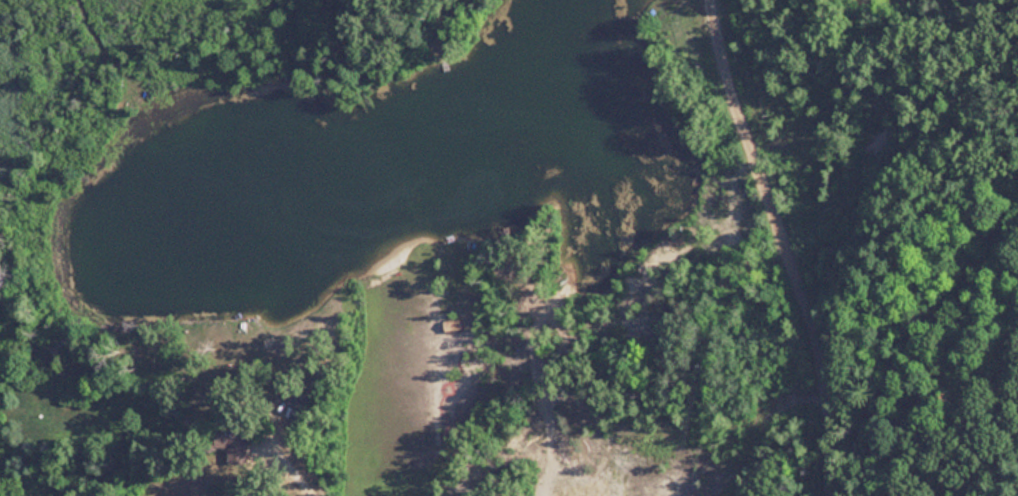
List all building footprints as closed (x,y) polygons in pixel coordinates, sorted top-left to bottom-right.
[(442,319),(444,331),(461,329),(460,318),(442,319)] [(235,422),(213,422),(213,447),(235,447),(235,422)]
